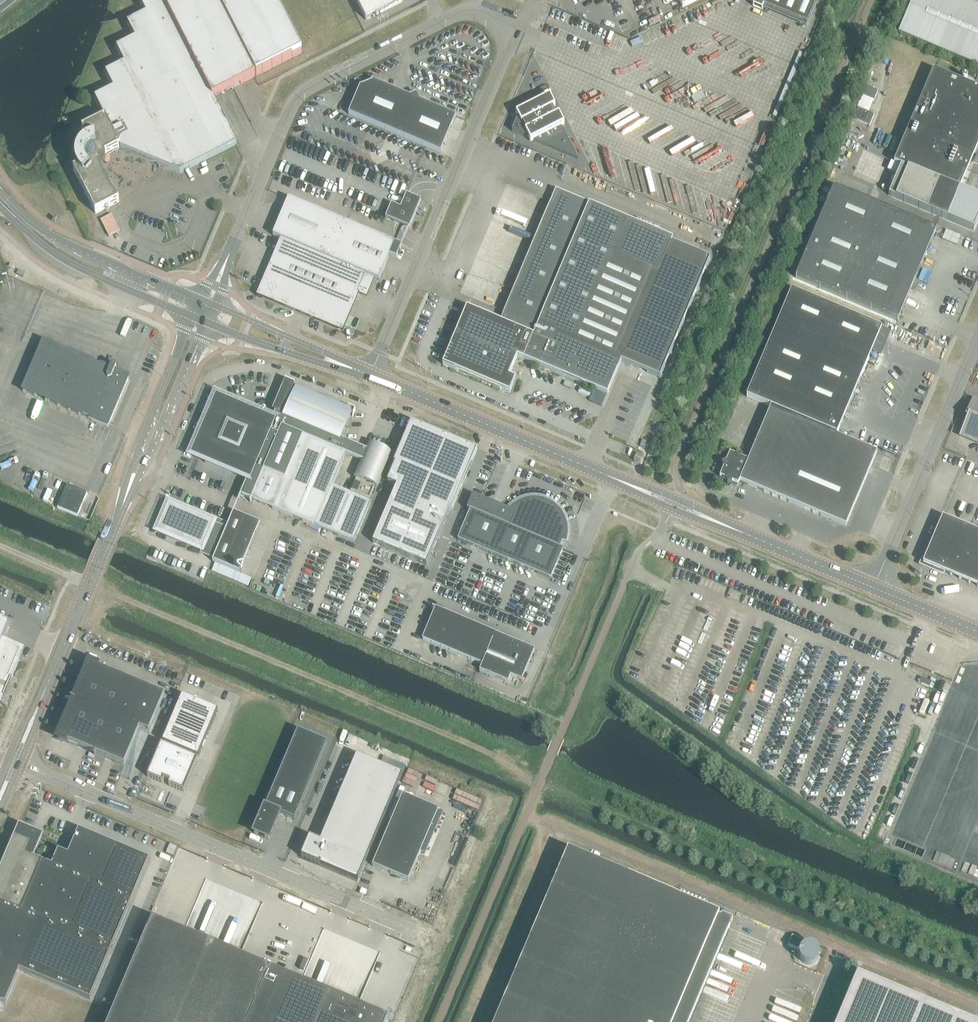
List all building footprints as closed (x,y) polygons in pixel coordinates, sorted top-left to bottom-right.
[(343,0),(139,0),(146,14),(127,23),(135,39),(116,48),(124,64),(106,73),(113,89),(95,98),(105,118),(82,130),(87,140),(80,145),(78,148),(75,160),(77,168),(73,170),(96,214),(119,202),(101,167),(108,162),(109,160),(106,158),(105,155),(120,148),(125,151),(180,173),(236,145),(213,98),(356,26),(343,0)] [(366,20),(403,2),(403,1),(403,0),(355,0),(366,20)] [(754,3),(753,5),(767,11),(768,8),(806,25),(817,0),(748,0),(754,3)] [(899,34),(977,67),(977,0),(913,0),(899,34)] [(934,72),(895,163),(896,163),(901,165),(901,166),(888,196),(947,221),(960,191),(958,190),(977,144),(977,90),(934,72)] [(360,87),(349,115),(441,154),(456,117),(419,101),(417,95),(410,97),(373,82),(373,83),(362,87),(360,87)] [(518,117),(512,132),(529,139),(531,142),(534,141),(578,160),(561,127),(564,125),(559,114),(556,116),(552,109),(555,107),(550,96),(516,114),(518,117)] [(796,278),(898,321),(936,231),(834,188),(796,278)] [(509,376),(517,357),(524,360),(594,390),(607,395),(673,240),(556,190),(500,322),(467,308),(443,365),(510,393),(516,379),(509,376)] [(409,228),(421,201),(412,197),(407,194),(400,208),(391,204),(385,218),(400,224),(409,228)] [(402,247),(289,199),(273,236),(282,240),(281,240),(281,242),(272,264),(273,267),(272,270),(269,271),(260,292),(262,296),(283,305),(286,304),(289,306),(290,308),(311,317),(314,316),(317,317),(318,320),(339,329),(343,327),(352,306),(351,303),(352,300),(355,299),(358,291),(360,292),(362,292),(364,293),(365,292),(366,292),(366,291),(366,290),(367,290),(372,278),(379,281),(389,256),(396,259),(402,247)] [(111,215),(101,220),(109,237),(120,231),(111,215)] [(946,229),(942,239),(955,244),(959,235),(946,229)] [(732,483),(738,485),(740,482),(846,526),(877,453),(836,436),(882,329),(791,291),(747,397),(771,407),(751,455),(744,453),(736,456),(730,454),(726,462),(722,464),(723,469),(720,477),(726,480),(728,485),(732,483)] [(23,391),(108,427),(129,378),(115,373),(116,369),(115,365),(112,367),(110,370),(44,342),(23,391)] [(365,450),(353,445),(351,444),(352,441),(342,438),(341,437),(345,427),(346,428),(348,428),(347,427),(348,424),(349,421),(348,421),(352,412),(297,388),(295,392),(292,391),(295,384),(285,380),(272,411),(275,412),(274,416),(271,422),(220,401),(211,423),(206,421),(207,419),(206,419),(206,422),(203,429),(201,432),(203,430),(207,432),(197,454),(207,458),(205,463),(236,476),(237,471),(246,475),(238,495),(240,496),(241,496),(251,500),(250,503),(251,500),(316,527),(354,543),(371,503),(333,487),(346,455),(349,456),(361,461),(354,478),(356,479),(350,492),(370,500),(375,487),(377,488),(389,461),(392,453),(368,443),(365,450)] [(594,390),(589,401),(602,407),(607,395),(594,390)] [(974,403),(960,435),(977,442),(977,405),(974,403)] [(468,447),(411,423),(399,452),(399,451),(394,463),(395,464),(387,483),(397,486),(373,543),(426,566),(443,526),(450,509),(452,510),(465,478),(469,471),(468,470),(473,459),(477,450),(468,446),(468,447)] [(634,461),(640,463),(643,456),(636,454),(634,461)] [(58,507),(58,508),(78,516),(87,493),(67,485),(58,507)] [(473,495),(467,510),(470,511),(462,530),(461,530),(460,532),(461,533),(460,534),(457,541),(458,541),(551,581),(563,550),(563,549),(560,548),(562,542),(566,543),(568,538),(568,532),(567,526),(566,520),(563,515),(560,510),(555,506),(550,502),(545,500),(539,498),(534,498),(528,499),(522,500),(517,503),(512,506),(508,510),(506,509),(498,506),(476,497),(473,495)] [(169,504),(157,531),(202,550),(205,544),(218,549),(213,560),(212,562),(239,573),(260,523),(233,512),(228,524),(222,521),(206,515),(184,505),(183,507),(182,510),(169,504)] [(977,587),(977,532),(942,517),(923,564),(977,587)] [(422,639),(482,665),(479,671),(508,683),(511,677),(522,681),(535,650),(433,607),(432,608),(435,609),(422,639)] [(8,690),(10,686),(9,685),(11,681),(9,680),(6,678),(17,653),(1,647),(2,644),(4,641),(10,626),(0,621),(0,687),(8,690)] [(88,670),(61,735),(63,742),(124,767),(140,730),(149,734),(165,696),(95,667),(88,670)] [(932,682),(921,677),(919,683),(929,688),(932,682)] [(161,744),(147,777),(163,784),(164,780),(170,783),(169,786),(184,793),(198,760),(196,759),(197,757),(198,758),(218,711),(182,696),(163,743),(164,743),(163,745),(161,744)] [(269,840),(280,815),(294,821),(327,743),(298,731),(254,834),(269,840)] [(357,881),(402,775),(380,766),(356,756),(320,842),(309,838),(301,858),(357,881)] [(439,811),(403,795),(372,867),(408,882),(439,811)] [(36,834),(36,833),(36,832),(35,832),(35,831),(34,831),(34,830),(33,830),(32,830),(32,831),(31,831),(31,832),(26,830),(25,829),(0,888),(0,1003),(6,1004),(20,971),(90,1000),(149,860),(79,830),(68,855),(66,860),(56,856),(52,866),(34,858),(33,858),(42,836),(36,834)] [(177,847),(170,844),(166,853),(173,856),(177,847)] [(733,921),(721,916),(721,918),(719,917),(719,915),(568,851),(496,1021),(690,1021),(733,921)] [(110,1021),(387,1021),(388,1020),(357,1007),(329,995),(301,983),(240,957),(183,933),(153,921),(110,1021)] [(822,959),(822,958),(821,955),(819,951),(816,949),(812,948),(809,948),(806,949),(805,950),(803,952),(802,954),(801,956),(801,958),(801,960),(802,962),(804,965),(807,968),(811,969),(814,968),(816,967),(818,966),(821,962),(822,959)] [(857,976),(838,1021),(966,1021),(857,976)]
